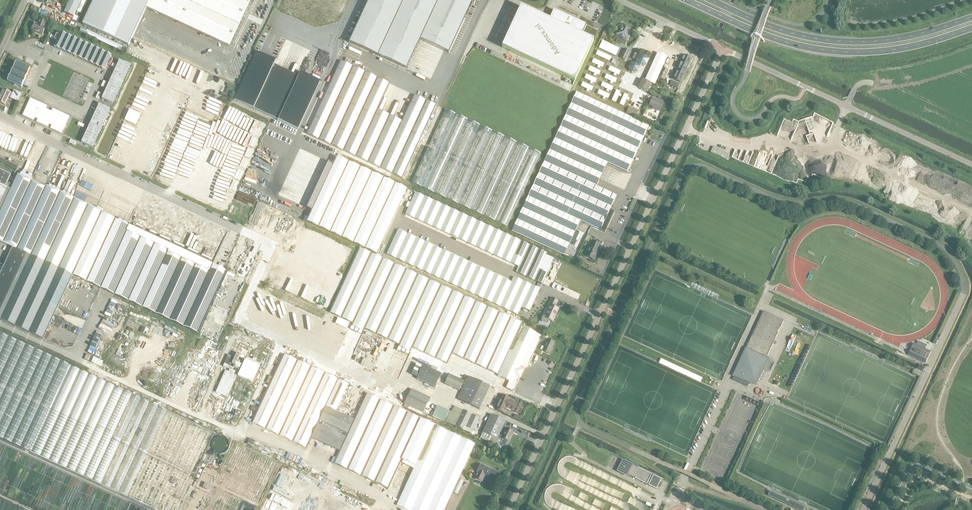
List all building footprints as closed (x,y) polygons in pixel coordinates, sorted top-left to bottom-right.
[(64,13),(74,17),(81,0),(70,0),(64,13)] [(88,0),(83,0),(77,12),(81,13),(88,0)] [(83,24),(129,46),(146,8),(150,0),(94,0),(83,24)] [(251,0),(150,0),(146,8),(229,46),(251,0)] [(349,42),(407,69),(420,40),(444,51),(449,53),(465,19),(472,4),(473,5),(474,5),(475,1),(474,1),(473,0),(369,0),(349,42)] [(521,7),(520,8),(521,8),(503,47),(503,46),(502,48),(575,81),(594,41),(582,35),(587,25),(554,10),(549,20),(521,7)] [(36,23),(32,30),(43,35),(46,28),(45,27),(47,23),(41,20),(39,24),(36,23)] [(82,26),(80,32),(122,50),(123,46),(100,35),(100,34),(82,26)] [(629,37),(629,31),(623,28),(617,32),(618,38),(617,40),(623,43),(624,41),(629,37)] [(57,34),(54,40),(57,41),(54,47),(105,70),(108,64),(110,66),(113,60),(110,59),(111,56),(61,33),(60,35),(57,34)] [(602,41),(599,48),(616,56),(619,49),(602,41)] [(630,52),(625,50),(620,59),(626,61),(630,52)] [(598,51),(596,55),(609,61),(611,57),(598,51)] [(256,52),(238,92),(234,100),(298,129),(320,81),(319,80),(312,77),(301,72),(298,76),(274,65),(276,61),(256,52)] [(654,85),(667,57),(658,53),(645,80),(654,85)] [(639,55),(636,61),(640,66),(646,66),(649,60),(645,55),(639,55)] [(680,63),(675,74),(673,79),(680,83),(691,59),(684,55),(681,60),(680,60),(679,62),(680,63)] [(183,67),(185,60),(180,58),(178,63),(181,64),(178,72),(184,74),(187,67),(191,68),(192,66),(191,66),(192,64),(187,61),(184,67),(183,67)] [(594,59),(592,63),(598,66),(597,68),(599,69),(600,67),(602,68),(604,64),(594,59)] [(120,60),(102,99),(113,104),(131,66),(120,60)] [(402,178),(436,105),(414,95),(402,121),(378,110),(390,83),(341,60),(306,134),(402,178)] [(17,61),(7,81),(22,88),(31,68),(17,61)] [(629,69),(628,70),(629,73),(631,71),(632,73),(637,72),(640,67),(636,62),(634,63),(634,61),(632,61),(633,63),(631,63),(628,68),(629,69)] [(590,67),(588,71),(595,74),(594,76),(596,76),(597,75),(599,76),(600,72),(590,67)] [(610,67),(608,71),(615,73),(614,75),(616,76),(617,74),(619,75),(620,72),(610,67)] [(664,80),(668,71),(662,68),(658,77),(664,80)] [(586,75),(585,79),(591,82),(590,84),(592,84),(593,83),(595,84),(597,80),(586,75)] [(606,75),(605,78),(611,81),(610,83),(612,84),(613,82),(615,83),(617,80),(606,75)] [(639,87),(647,91),(651,84),(642,80),(639,87)] [(583,83),(581,86),(587,89),(586,91),(588,92),(589,90),(591,91),(593,88),(583,83)] [(603,83),(601,86),(607,89),(606,91),(608,92),(609,90),(611,91),(613,88),(603,83)] [(0,97),(0,102),(5,104),(8,98),(10,99),(11,98),(18,102),(21,94),(18,92),(14,90),(13,93),(11,92),(11,91),(4,88),(0,97)] [(599,90),(597,94),(604,97),(603,99),(605,100),(606,98),(608,99),(609,95),(599,90)] [(617,91),(612,101),(616,103),(618,96),(620,97),(621,95),(619,94),(620,92),(617,91)] [(597,186),(600,180),(607,163),(627,172),(649,125),(576,92),(512,232),(564,256),(580,221),(600,230),(610,210),(617,195),(597,186)] [(625,94),(620,104),(623,106),(626,100),(628,101),(629,99),(627,98),(628,96),(625,94)] [(664,102),(659,100),(659,101),(653,98),(648,108),(652,110),(653,108),(660,111),(664,102)] [(30,99),(23,115),(34,120),(35,118),(38,119),(37,122),(48,127),(49,124),(52,125),(50,128),(62,133),(69,117),(53,109),(51,111),(46,109),(47,106),(30,99)] [(99,104),(82,142),(93,148),(110,109),(99,104)] [(136,124),(141,113),(130,108),(125,120),(136,124)] [(541,154),(445,110),(412,183),(508,227),(541,154)] [(627,114),(636,118),(639,112),(632,110),(632,111),(629,110),(627,114)] [(730,154),(713,147),(711,152),(727,159),(730,154)] [(307,222),(360,247),(377,254),(406,190),(407,189),(337,157),(333,163),(328,161),(307,208),(312,210),(307,222)] [(9,247),(0,266),(0,291),(56,317),(71,285),(75,277),(198,334),(226,271),(101,214),(102,212),(46,186),(45,188),(18,175),(13,185),(7,183),(10,175),(0,170),(0,243),(9,247)] [(230,189),(227,197),(231,199),(238,181),(234,179),(230,189)] [(415,193),(405,214),(518,267),(516,272),(543,285),(548,273),(545,272),(547,268),(550,269),(551,265),(543,261),(547,253),(415,193)] [(615,212),(610,210),(600,230),(605,233),(615,212)] [(495,383),(498,376),(523,324),(279,211),(248,275),(399,345),(401,342),(447,364),(448,362),(495,383)] [(398,230),(387,254),(518,315),(521,308),(530,312),(540,289),(514,277),(511,282),(398,230)] [(594,260),(598,253),(597,252),(600,245),(592,241),(585,256),(594,260)] [(45,341),(56,317),(0,291),(0,320),(45,341)] [(547,312),(546,315),(545,315),(542,320),(548,323),(549,320),(552,322),(558,309),(553,307),(554,305),(555,305),(557,301),(552,299),(547,311),(547,312)] [(763,311),(749,342),(733,376),(748,382),(749,383),(750,383),(751,383),(752,383),(753,383),(754,383),(755,383),(756,382),(757,381),(758,381),(759,380),(760,379),(760,378),(764,371),(766,372),(772,360),(767,358),(784,321),(763,311)] [(542,336),(524,328),(525,325),(523,324),(498,376),(509,381),(506,388),(512,391),(514,390),(520,376),(520,375),(521,372),(522,372),(525,367),(528,366),(542,336)] [(156,509),(185,509),(196,488),(206,466),(200,463),(204,454),(214,433),(0,333),(0,438),(156,509)] [(227,358),(215,392),(228,397),(236,376),(254,382),(261,363),(255,361),(256,359),(246,356),(253,338),(239,333),(233,349),(238,350),(234,360),(227,358)] [(554,343),(553,342),(548,340),(544,347),(542,346),(540,350),(543,351),(542,351),(549,354),(554,343)] [(914,344),(909,355),(920,360),(926,363),(931,352),(926,349),(927,346),(918,341),(917,345),(914,344)] [(299,465),(300,462),(311,438),(326,407),(336,411),(348,384),(300,362),(284,355),(244,439),(299,465)] [(435,387),(441,374),(423,365),(417,379),(435,387)] [(384,375),(378,389),(385,393),(392,379),(384,375)] [(445,384),(459,391),(464,381),(449,375),(445,384)] [(479,409),(490,387),(468,377),(458,399),(479,409)] [(423,413),(430,398),(412,389),(405,404),(423,413)] [(354,420),(340,451),(329,474),(406,509),(445,509),(453,493),(457,495),(464,481),(459,479),(475,444),(366,394),(354,420)] [(496,409),(503,413),(506,407),(514,411),(515,412),(517,413),(518,412),(521,414),(524,406),(515,402),(509,399),(510,398),(502,395),(496,409)] [(449,411),(444,421),(445,421),(472,434),(480,418),(455,406),(454,406),(452,412),(450,411),(449,411)] [(354,420),(336,411),(326,407),(311,438),(340,451),(354,420)] [(243,411),(238,409),(235,415),(240,418),(243,411)] [(491,415),(481,439),(498,446),(499,443),(502,444),(505,445),(507,441),(508,441),(513,431),(507,428),(503,436),(502,439),(498,438),(500,435),(506,421),(491,415)] [(22,450),(0,440),(0,509),(153,509),(22,450)] [(202,509),(238,509),(243,499),(258,507),(278,462),(234,441),(234,442),(219,474),(210,494),(202,509)] [(623,460),(618,471),(627,476),(628,475),(633,478),(634,476),(636,477),(635,479),(657,489),(662,479),(623,460)] [(480,465),(477,473),(478,473),(475,479),(482,482),(485,477),(494,481),(498,473),(480,465)] [(799,509),(805,509),(806,508),(771,491),(768,496),(788,505),(799,509)]
